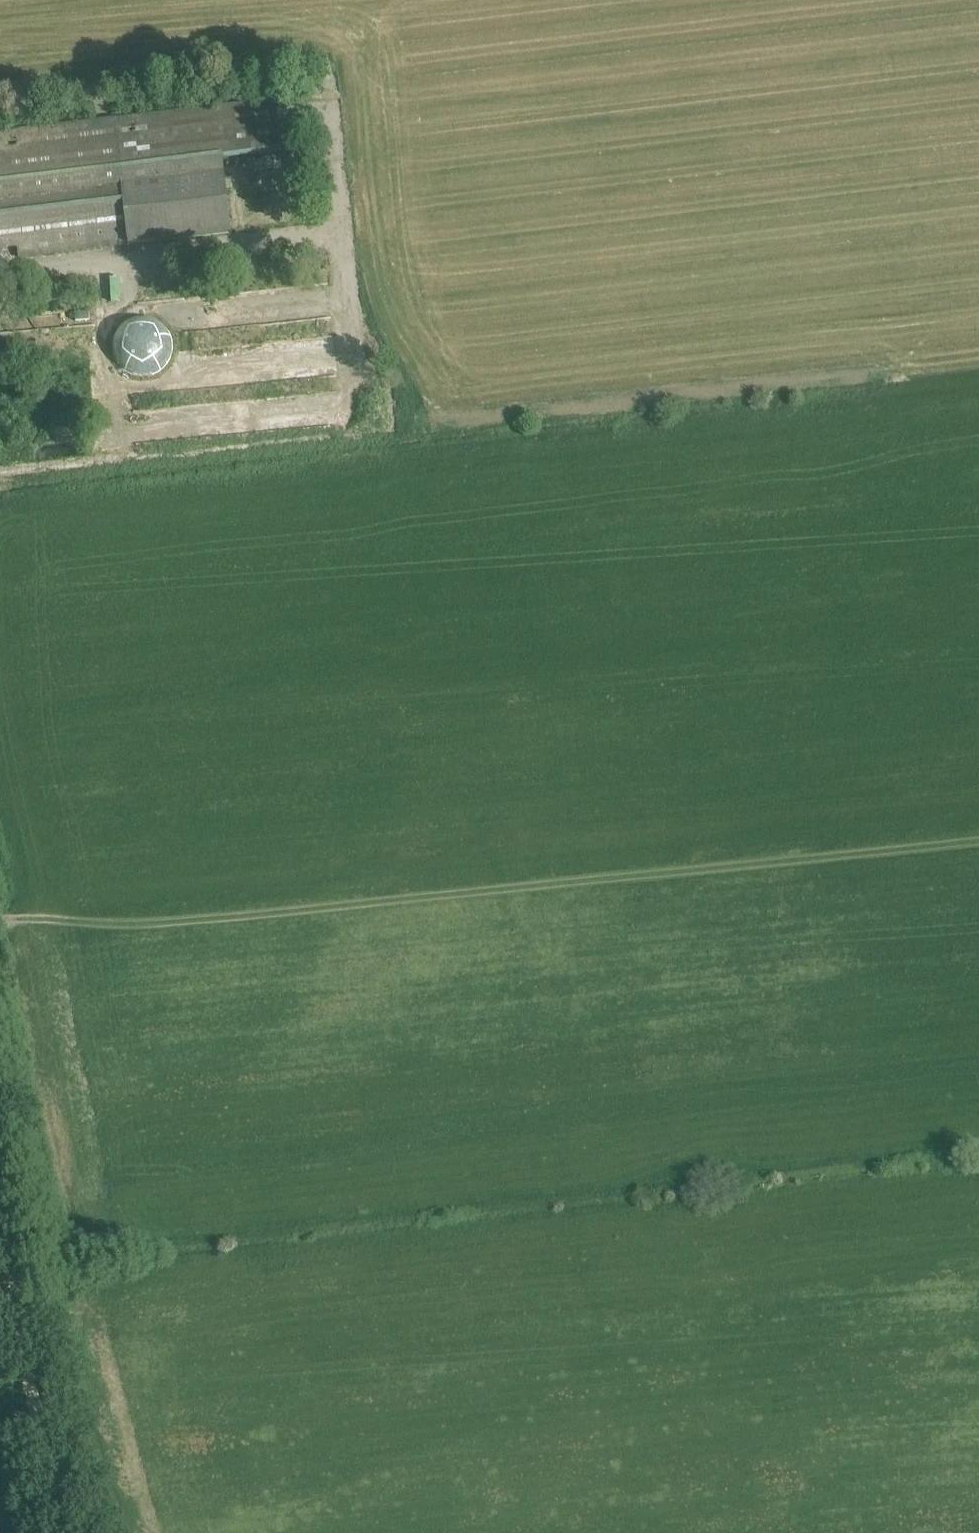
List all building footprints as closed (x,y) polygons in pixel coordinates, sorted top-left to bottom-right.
[(3,259),(2,249),(17,247),(18,257),(129,244),(129,245),(228,233),(221,160),(281,153),(274,99),(0,131),(0,259),(1,258),(1,259),(3,259)] [(81,280),(66,281),(67,293),(82,292),(81,280)] [(112,343),(112,346),(112,349),(112,351),(113,354),(114,356),(115,359),(116,361),(118,363),(119,365),(121,367),(123,369),(126,371),(128,372),(130,373),(133,374),(135,375),(138,375),(141,376),(143,376),(146,375),(149,375),(151,374),(154,373),(156,372),(159,371),(161,369),(163,368),(165,366),(167,364),(168,362),(169,359),(171,357),(172,354),(172,352),(173,349),(173,346),(173,344),(173,341),(172,338),(172,336),(171,333),(170,331),(168,328),(167,326),(165,324),(163,322),(161,321),(159,319),(157,318),(154,316),(152,316),(149,315),(147,314),(144,314),(141,314),(139,314),(136,315),(133,315),(131,316),(128,317),(126,319),(124,320),(122,322),(120,324),(118,326),(116,328),(115,330),(114,333),(113,335),(112,338),(112,341),(112,343)]
